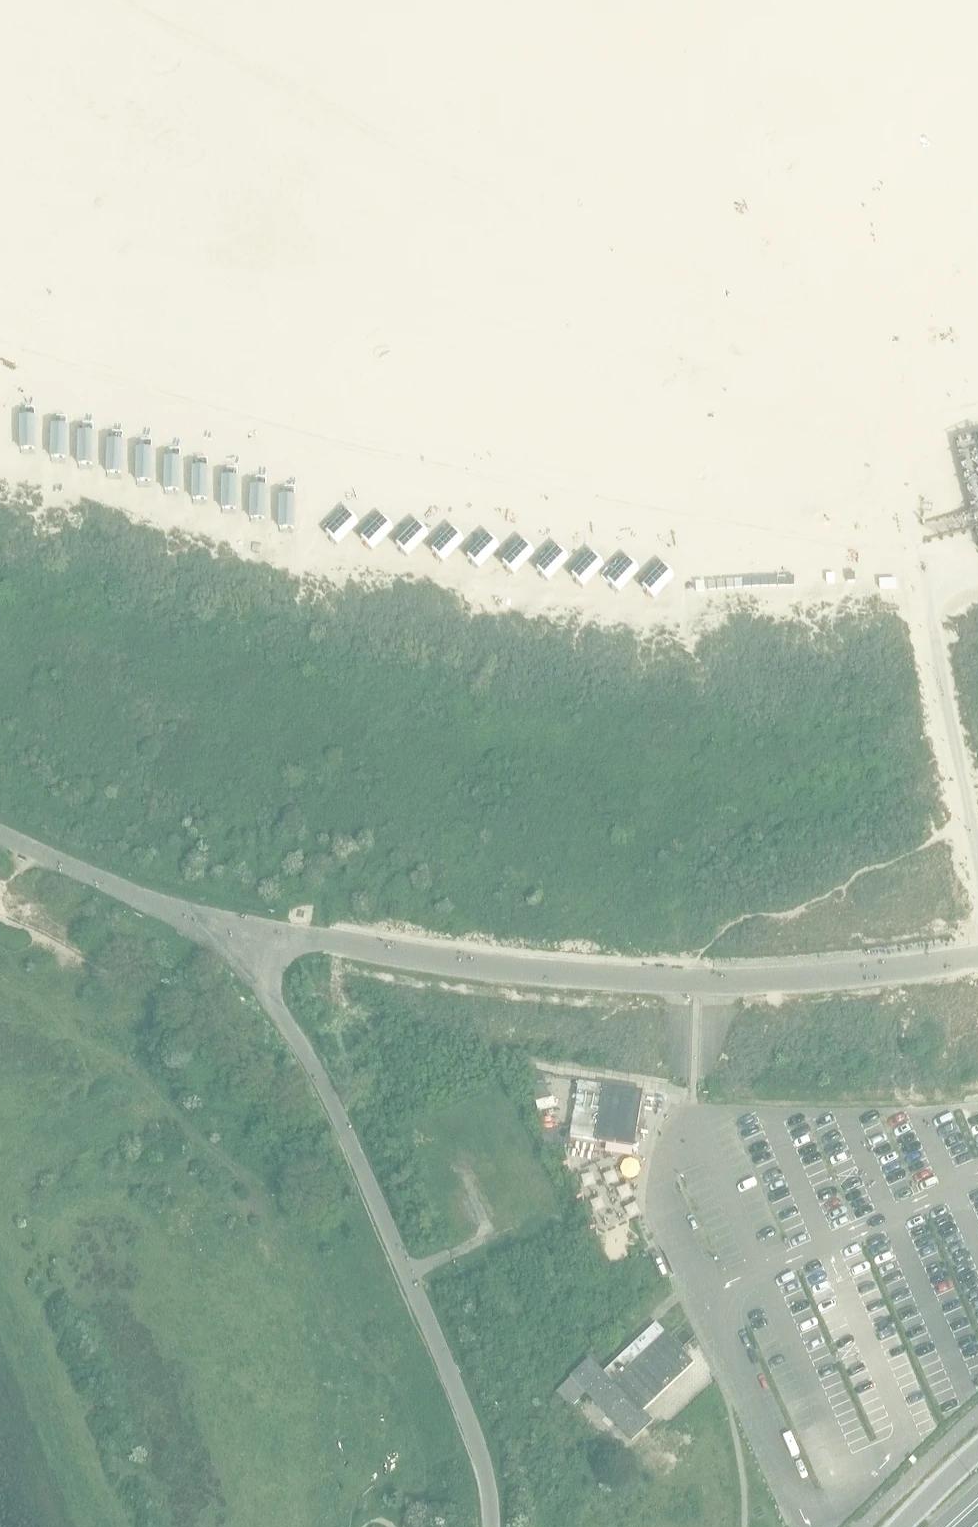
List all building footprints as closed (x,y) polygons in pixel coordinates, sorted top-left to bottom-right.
[(123,450),(115,450),(116,484),(124,484),(123,450)] [(181,469),(172,469),(173,500),(182,500),(181,469)] [(211,477),(201,477),(201,510),(210,510),(211,477)] [(239,486),(229,486),(229,520),(239,520),(239,486)] [(268,496),(259,495),(257,528),(266,529),(268,496)] [(297,505),(288,504),(287,539),(296,539),(297,505)] [(326,514),(316,514),(315,547),(325,547),(326,514)] [(354,523),(345,522),(345,557),(354,557),(354,523)] [(384,531),(375,530),(373,563),(381,564),(384,531)] [(687,532),(677,533),(678,555),(688,555),(687,532)] [(636,534),(626,535),(627,557),(637,557),(636,534)] [(662,534),(652,534),(653,557),(663,556),(662,534)] [(611,535),(601,535),(602,558),(612,557),(611,535)] [(581,536),(571,537),(572,559),(582,559),(581,536)] [(554,537),(544,538),(545,560),(555,560),(554,537)] [(493,538),(483,539),(484,561),(494,561),(493,538)] [(522,538),(512,538),(513,561),(523,560),(522,538)] [(422,540),(412,540),(413,563),(423,562),(422,540)] [(459,540),(449,540),(450,562),(460,562),(459,540)] [(632,1145),(641,1089),(577,1081),(570,1127),(540,1127),(546,1150),(567,1150),(569,1136),(632,1145)] [(639,1409),(689,1361),(653,1321),(600,1371),(586,1356),(567,1374),(569,1376),(555,1390),(568,1404),(582,1391),(628,1440),(649,1420),(639,1409)]
